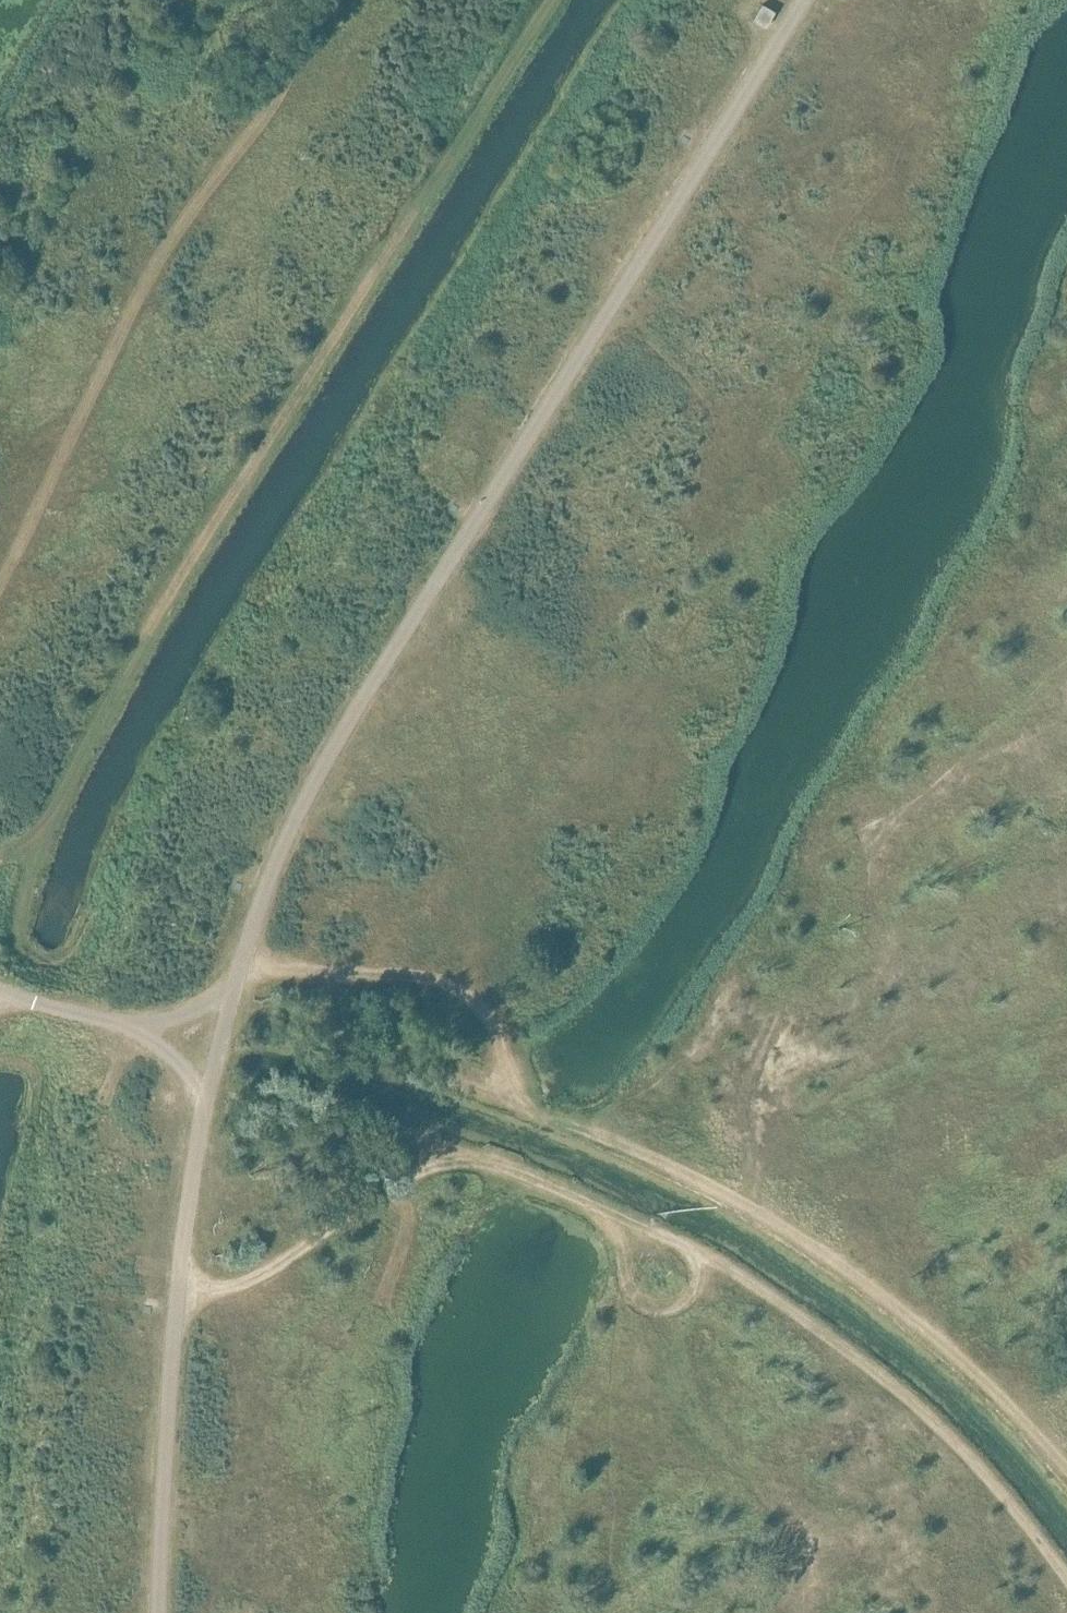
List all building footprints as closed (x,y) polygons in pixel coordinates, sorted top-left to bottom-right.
[(775,7),(764,0),(762,0),(753,16),(765,23),(775,7)]
